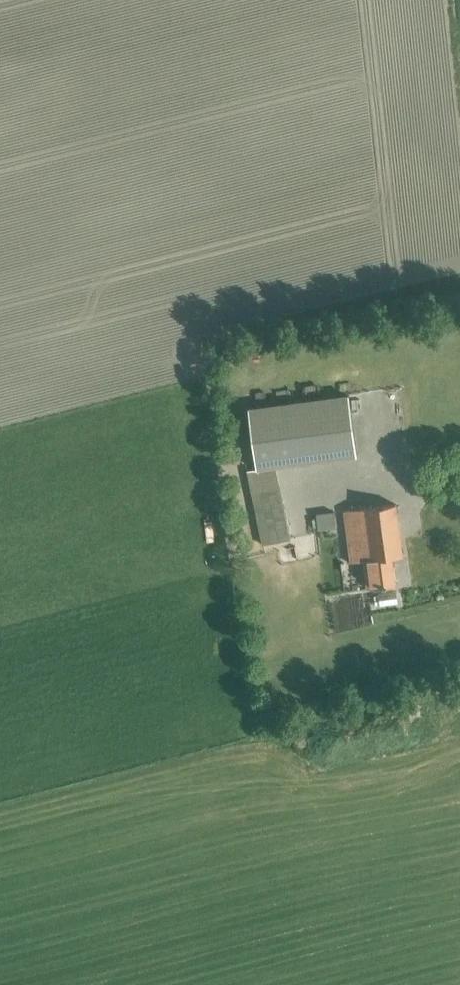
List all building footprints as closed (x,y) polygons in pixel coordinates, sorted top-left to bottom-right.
[(350,393),(248,407),(258,472),(359,458),(350,393)] [(251,493),(262,544),(288,538),(278,487),(251,493)] [(367,588),(395,584),(392,556),(402,555),(395,503),(344,510),(351,562),(363,560),(367,588)] [(315,514),(317,529),(336,527),(335,512),(315,514)] [(333,605),(346,605),(346,588),(334,587),(333,605)]
